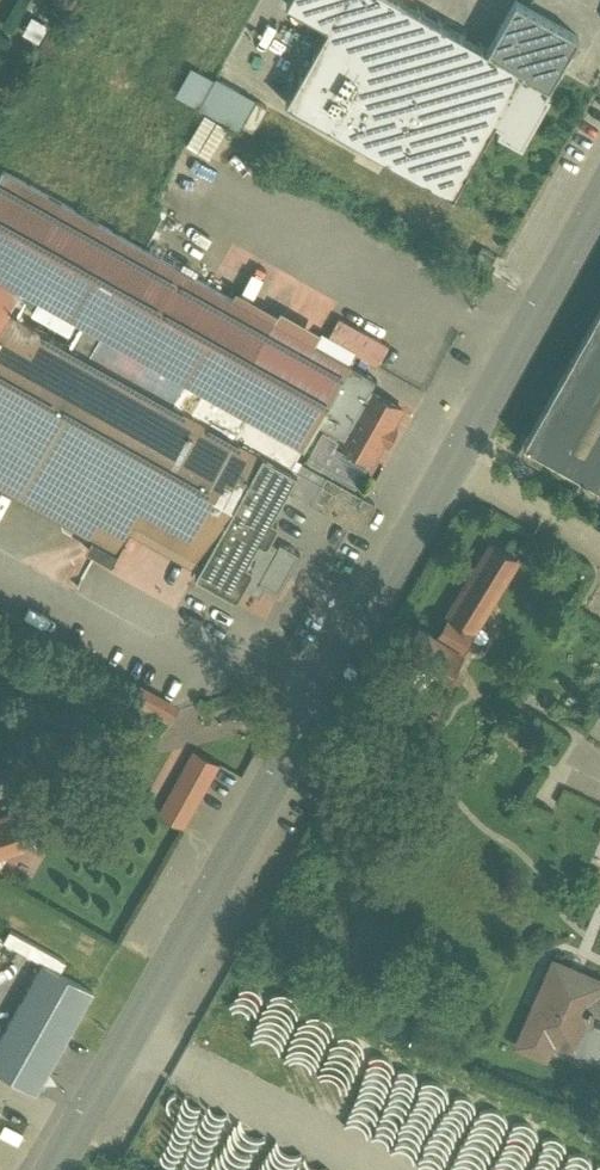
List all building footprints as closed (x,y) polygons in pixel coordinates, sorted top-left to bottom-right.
[(399,0),(289,0),(287,4),(328,28),(286,103),(454,197),(496,122),(525,71),(489,51),(399,0)] [(579,37),(517,2),(489,51),(525,71),(496,122),(502,125),(499,132),(523,145),(551,95),(548,93),(579,37)] [(213,81),(197,72),(183,97),(199,106),(213,81)] [(256,100),(218,79),(201,108),(239,129),(256,100)] [(3,169),(0,175),(0,487),(93,539),(92,541),(97,555),(103,559),(118,555),(131,531),(145,538),(150,530),(204,561),(264,454),(297,473),(303,463),(297,459),(303,448),(305,449),(352,365),(3,169)] [(497,256),(483,248),(477,259),(491,267),(497,256)] [(524,444),(547,457),(584,478),(599,486),(599,310),(524,444)] [(371,391),(341,443),(373,461),(384,440),(389,443),(395,432),(390,429),(402,408),(371,391)] [(547,457),(524,444),(518,456),(541,469),(547,457)] [(204,561),(196,575),(234,596),(240,595),(253,571),(252,565),(247,562),(260,540),(264,543),(270,541),(278,526),(277,520),(272,518),(298,473),(297,473),(264,454),(204,561)] [(375,503),(327,477),(311,505),(358,532),(364,530),(376,509),(375,503)] [(584,478),(578,490),(599,502),(599,486),(584,478)] [(493,546),(450,616),(474,631),(517,561),(493,546)] [(461,651),(420,625),(404,650),(408,652),(375,705),(401,721),(413,702),(434,715),(444,699),(433,693),(444,675),(446,676),(461,651)] [(197,752),(162,815),(185,828),(220,765),(197,752)] [(24,847),(14,814),(0,818),(0,854),(24,847)] [(12,851),(9,867),(39,871),(43,847),(33,846),(32,854),(12,851)] [(555,962),(518,1045),(546,1057),(558,1031),(580,1041),(588,1023),(599,1028),(599,981),(555,962)] [(44,964),(0,1042),(0,1073),(37,1093),(94,992),(44,964)]
